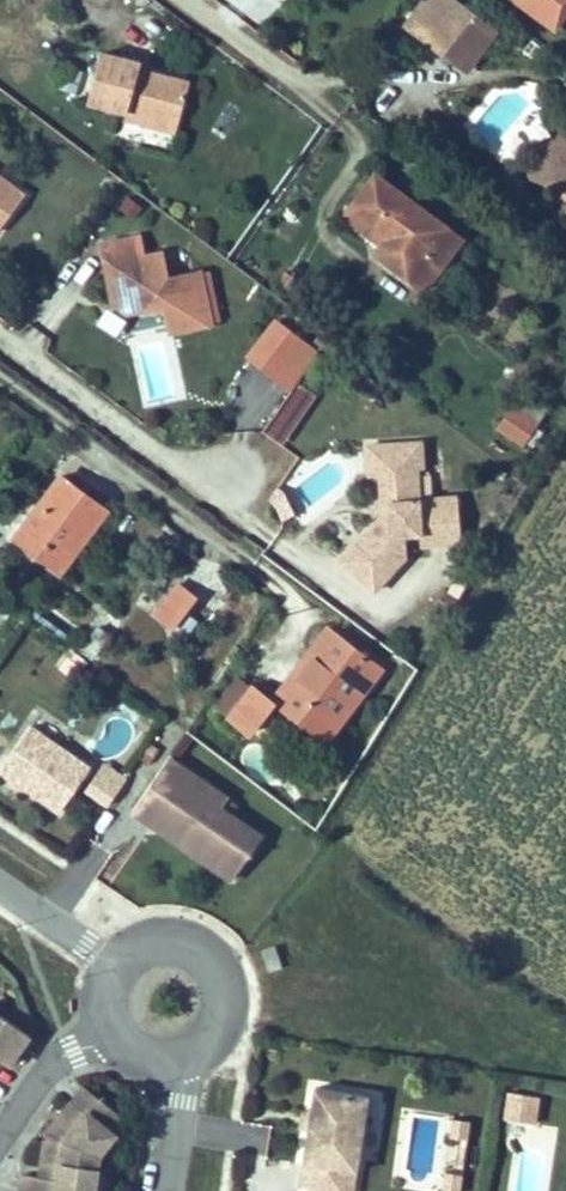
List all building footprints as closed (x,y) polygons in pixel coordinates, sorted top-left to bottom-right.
[(453,47),(473,62),(502,24),(471,0),(429,0),(415,18),(434,32),(453,47)] [(565,23),(565,0),(513,0),(558,33),(565,23)] [(177,138),(179,128),(187,88),(134,77),(136,63),(98,56),(88,104),(87,108),(127,116),(125,127),(159,134),(177,138)] [(541,146),(528,178),(565,193),(565,136),(541,146)] [(342,219),(378,246),(374,251),(428,291),(465,240),(375,175),(350,209),(342,219)] [(28,198),(0,178),(0,235),(28,198)] [(159,299),(167,305),(173,332),(215,323),(204,270),(171,277),(166,250),(143,255),(139,235),(104,242),(116,303),(131,313),(151,309),(159,299)] [(104,312),(99,329),(119,335),(124,318),(104,312)] [(319,354),(276,321),(247,358),(290,391),(319,354)] [(520,396),(497,431),(523,448),(546,413),(520,396)] [(422,441),(389,443),(365,444),(367,475),(377,475),(379,514),(386,520),(380,527),(373,521),(339,559),(372,590),(402,557),(401,534),(417,533),(417,545),(459,543),(457,498),(429,499),(428,477),(417,478),(417,469),(423,469),(422,441)] [(66,575),(113,509),(68,477),(21,542),(66,575)] [(294,515),(282,493),(270,499),(283,522),(294,515)] [(379,514),(373,521),(380,527),(386,520),(379,514)] [(173,627),(195,595),(173,580),(151,612),(173,627)] [(324,631),(268,705),(323,744),(376,670),(324,631)] [(74,681),(88,662),(74,652),(60,670),(74,681)] [(248,731),(268,705),(245,688),(226,715),(248,731)] [(59,814),(78,787),(90,770),(30,728),(0,770),(0,772),(59,814)] [(170,759),(135,811),(155,825),(163,812),(188,829),(180,841),(235,879),(263,837),(222,809),(202,796),(209,785),(170,759)] [(97,762),(90,770),(78,787),(101,803),(119,778),(97,762)] [(202,796),(222,809),(229,798),(209,785),(202,796)] [(188,829),(163,812),(155,825),(180,841),(188,829)] [(282,968),(275,946),(264,950),(270,972),(282,968)] [(11,1072),(33,1042),(0,1018),(0,1064),(11,1072)] [(320,1087),(316,1111),(314,1128),(305,1185),(342,1190),(359,1190),(374,1096),(320,1087)] [(101,1164),(117,1145),(112,1140),(127,1121),(92,1092),(79,1108),(81,1109),(65,1129),(64,1127),(54,1139),(48,1170),(61,1172),(58,1185),(30,1180),(28,1190),(97,1190),(101,1164)] [(540,1099),(513,1095),(509,1121),(536,1125),(540,1099)] [(314,1128),(316,1111),(308,1109),(305,1127),(314,1128)] [(451,1140),(469,1143),(472,1124),(454,1122),(451,1140)] [(443,1190),(461,1190),(463,1178),(446,1175),(443,1190)]
